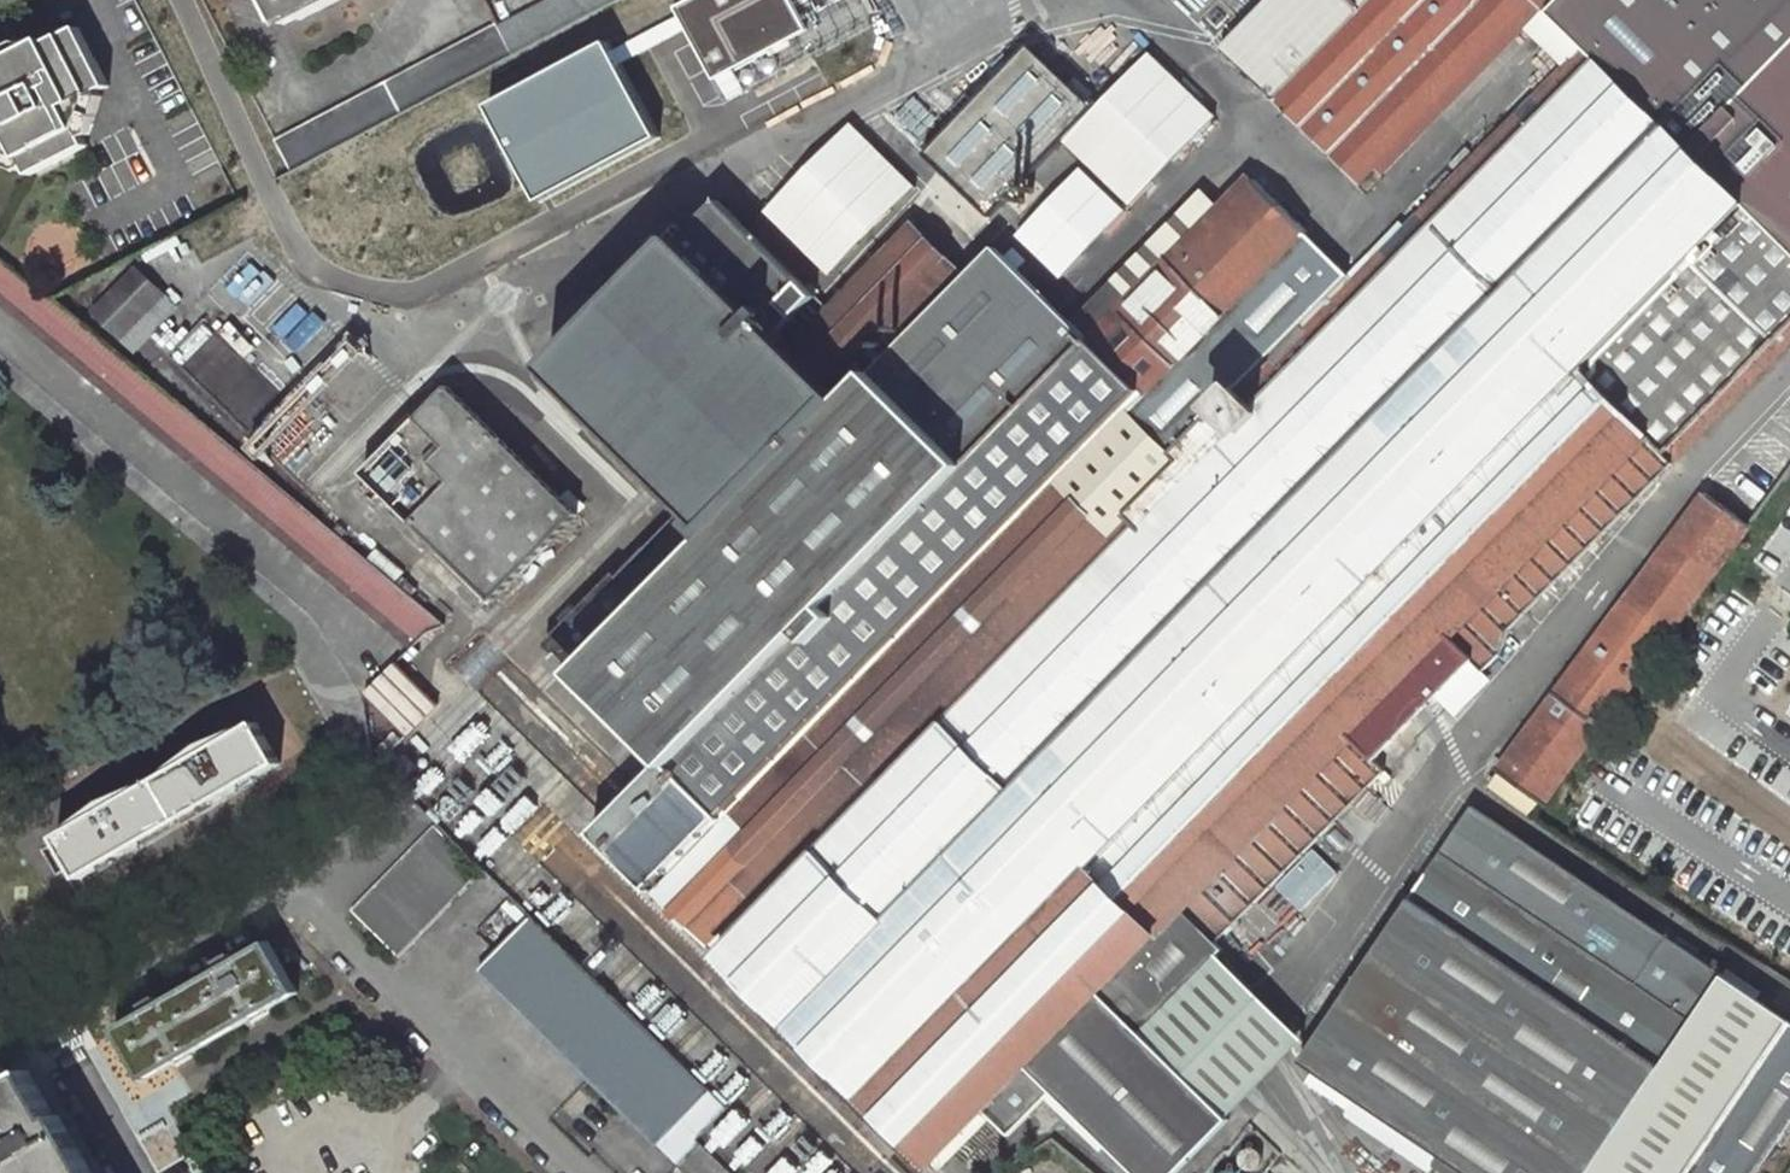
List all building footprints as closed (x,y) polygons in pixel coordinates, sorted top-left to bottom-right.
[(283,25),(297,17),(298,20),(322,8),(321,5),(331,0),(270,0),(283,25)] [(497,24),(513,56),(621,0),(543,0),(497,24)] [(726,820),(725,820),(654,893),(932,1164),(974,1121),(998,1144),(1044,1098),(1121,1172),(1174,1172),(1220,1125),(1092,1000),(1149,941),(1192,981),(1218,955),(1211,948),(1384,772),(1373,761),(1470,662),(1481,673),(1499,654),(1508,630),(1789,343),(1789,0),(1631,0),(1590,41),(1356,280),(1308,231),(1115,428),(726,820)] [(791,0),(689,0),(675,8),(714,79),(807,29),(791,0)] [(1221,47),(1358,182),(1536,0),(1267,0),(1221,47)] [(1590,41),(1631,0),(1549,0),(1590,41)] [(513,56),(497,24),(275,141),(292,172),(513,56)] [(21,159),(26,168),(30,176),(90,145),(85,137),(80,128),(92,94),(99,91),(109,85),(78,26),(57,37),(44,44),(47,49),(36,54),(31,45),(24,49),(21,52),(20,54),(19,56),(19,58),(19,61),(19,65),(19,66),(22,72),(7,80),(2,72),(0,70),(0,152),(21,159)] [(660,138),(608,43),(489,108),(540,202),(660,138)] [(925,155),(990,217),(1094,108),(1029,46),(925,155)] [(80,128),(85,137),(91,134),(103,97),(99,91),(92,94),(80,128)] [(1134,204),(1174,164),(1107,98),(1067,139),(1134,204)] [(21,171),(26,168),(21,159),(0,152),(0,164),(21,171)] [(726,820),(1115,428),(1308,231),(1254,179),(1159,277),(1142,260),(1119,284),(1135,301),(1098,339),(1095,342),(1094,341),(1091,338),(1089,339),(998,250),(878,372),(871,366),(963,273),(913,225),(836,303),(830,310),(816,297),(719,201),(681,239),(677,235),(546,369),(660,481),(687,508),(686,508),(667,528),(621,578),(611,568),(541,638),(575,672),(662,761),(594,829),(652,888),(723,817),(725,820),(726,820)] [(410,649),(417,655),(443,626),(51,298),(0,256),(0,305),(410,649)] [(176,307),(136,269),(94,312),(134,350),(176,307)] [(229,411),(275,419),(278,399),(268,397),(271,378),(235,372),(229,411)] [(578,515),(449,388),(365,473),(493,600),(578,515)] [(1748,524),(1706,493),(1499,772),(1542,804),(1748,524)] [(353,696),(400,736),(429,702),(381,662),(353,696)] [(281,763),(257,722),(57,837),(81,879),(281,763)] [(1542,804),(1499,772),(1490,787),(1533,816),(1542,804)] [(1722,974),(1471,806),(1301,1062),(1466,1172),(1589,1172),(1722,974)] [(482,871),(436,826),(353,911),(399,956),(482,871)] [(708,1093),(529,917),(478,970),(657,1146),(708,1093)] [(298,992),(269,941),(237,960),(234,954),(219,962),(223,968),(162,1003),(159,996),(145,1005),(148,1011),(116,1029),(145,1080),(298,992)] [(1304,1039),(1218,955),(1192,981),(1149,941),(1092,1000),(1220,1125),(1251,1096),(1263,1083),(1281,1063),(1304,1039)] [(1722,974),(1589,1172),(1689,1172),(1789,1022),(1722,974)] [(1689,1172),(1756,1172),(1789,1123),(1789,1022),(1689,1172)] [(30,1070),(0,1088),(0,1089),(9,1104),(0,1109),(0,1138),(20,1172),(89,1172),(30,1070)] [(700,1144),(677,1167),(684,1172),(730,1172),(700,1144)]
